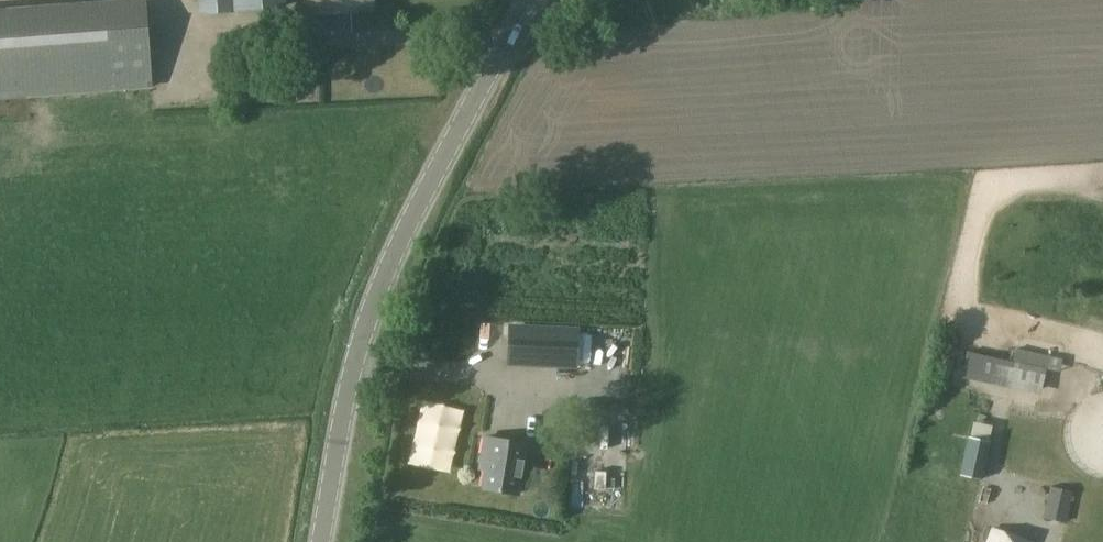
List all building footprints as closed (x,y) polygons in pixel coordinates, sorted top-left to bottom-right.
[(199,12),(210,12),(285,6),(285,0),(198,0),(199,12)] [(306,14),(372,9),(371,0),(305,0),(306,14)] [(68,5),(0,10),(0,99),(75,93),(68,5)] [(493,319),(471,326),(477,345),(498,339),(493,319)] [(509,324),(507,366),(578,369),(580,328),(509,324)] [(971,351),(965,377),(1040,393),(1045,369),(971,351)] [(478,487),(518,494),(527,443),(485,436),(482,454),(484,454),(478,487)] [(969,448),(959,483),(979,489),(989,453),(969,448)] [(1066,522),(1069,510),(1074,491),(1050,485),(1043,517),(1066,522)] [(1033,541),(994,527),(988,541),(1033,541)]
